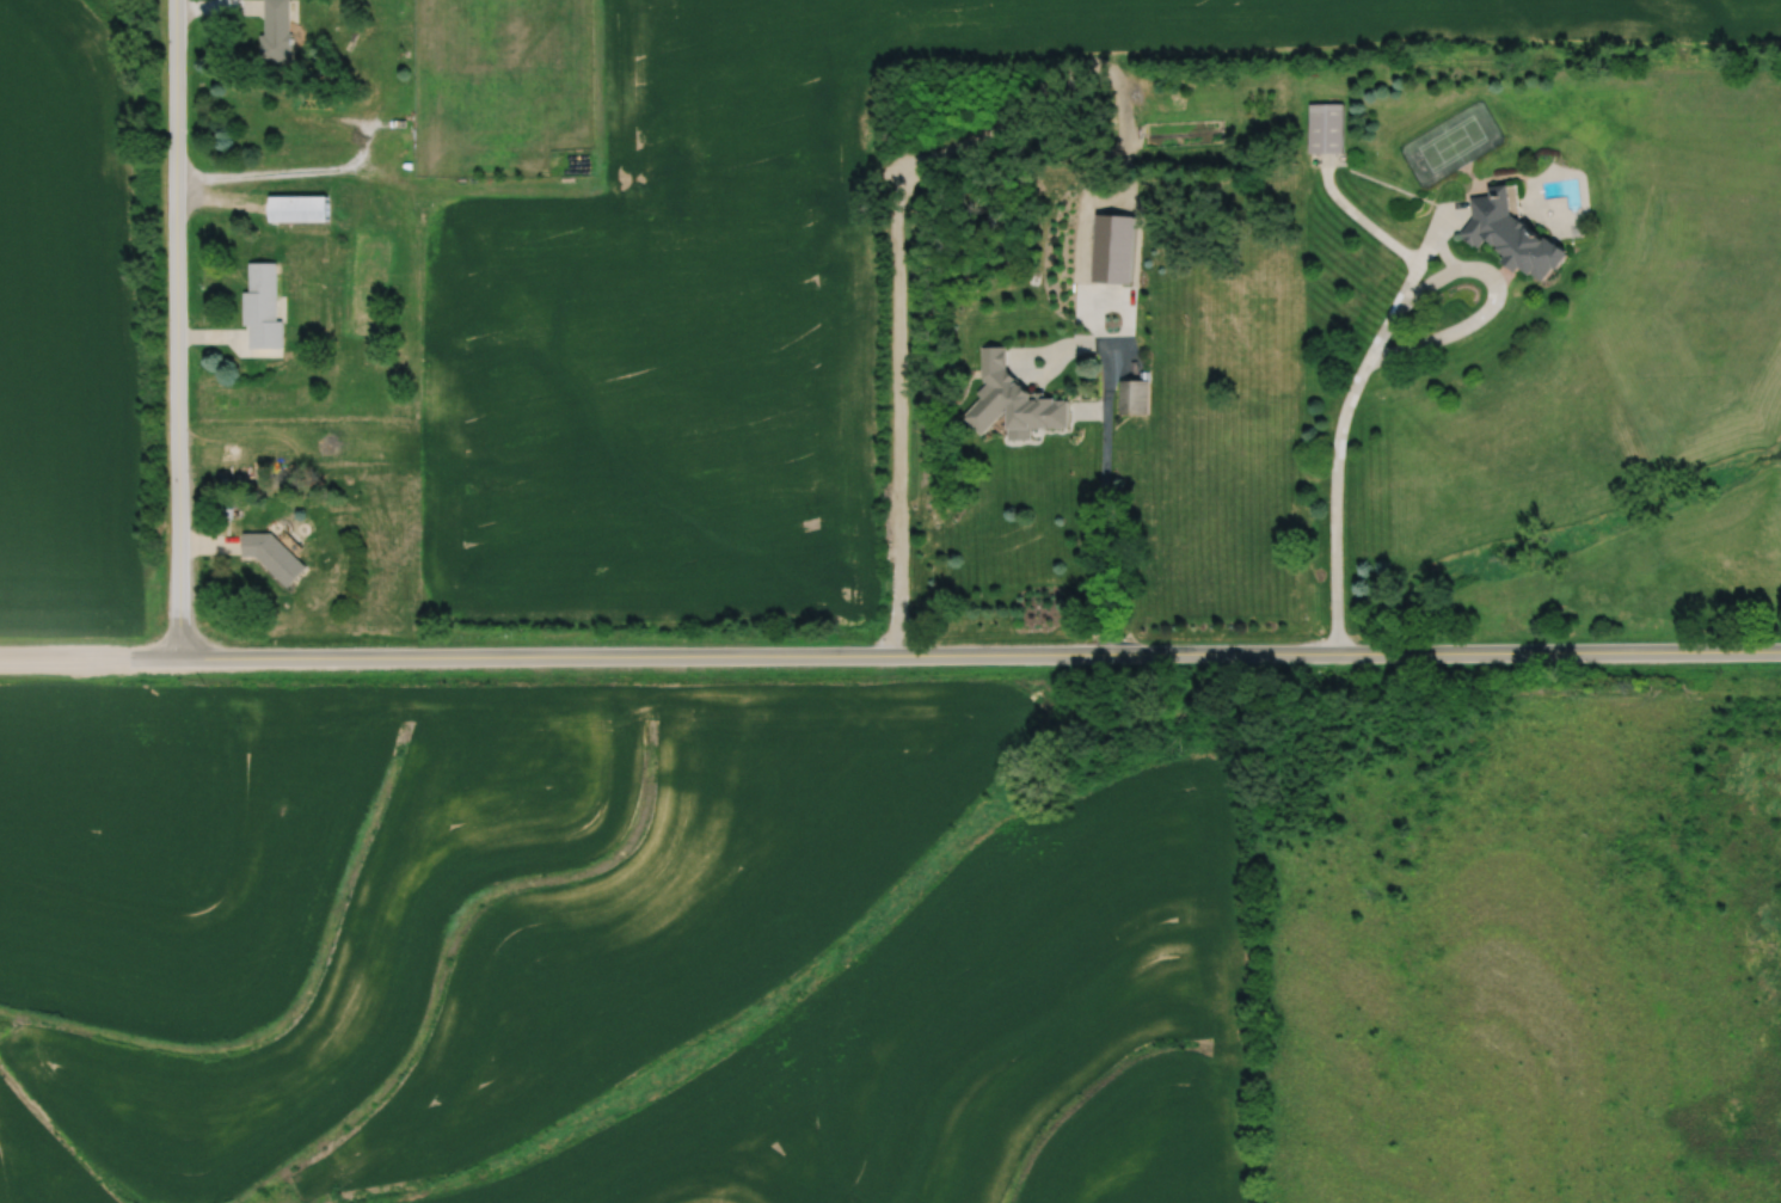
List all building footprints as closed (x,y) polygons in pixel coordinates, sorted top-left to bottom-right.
[(290,61),(290,0),(261,0),(261,61),(290,61)] [(1342,105),(1311,105),(1311,152),(1342,152),(1342,105)] [(1517,218),(1516,184),(1491,185),(1491,195),(1472,196),(1473,217),(1461,237),(1480,247),(1484,239),(1486,239),(1510,252),(1511,262),(1550,284),(1569,250),(1569,246),(1517,218)] [(329,222),(329,196),(271,196),(271,222),(329,222)] [(277,321),(277,263),(248,263),(248,291),(242,291),(242,326),(249,326),(248,348),(283,348),(283,321),(277,321)] [(1070,293),(1070,339),(1095,339),(1095,293),(1070,293)] [(1120,414),(1150,414),(1150,379),(1120,379),(1120,414)] [(306,570),(257,524),(238,544),(287,590),(306,570)]
